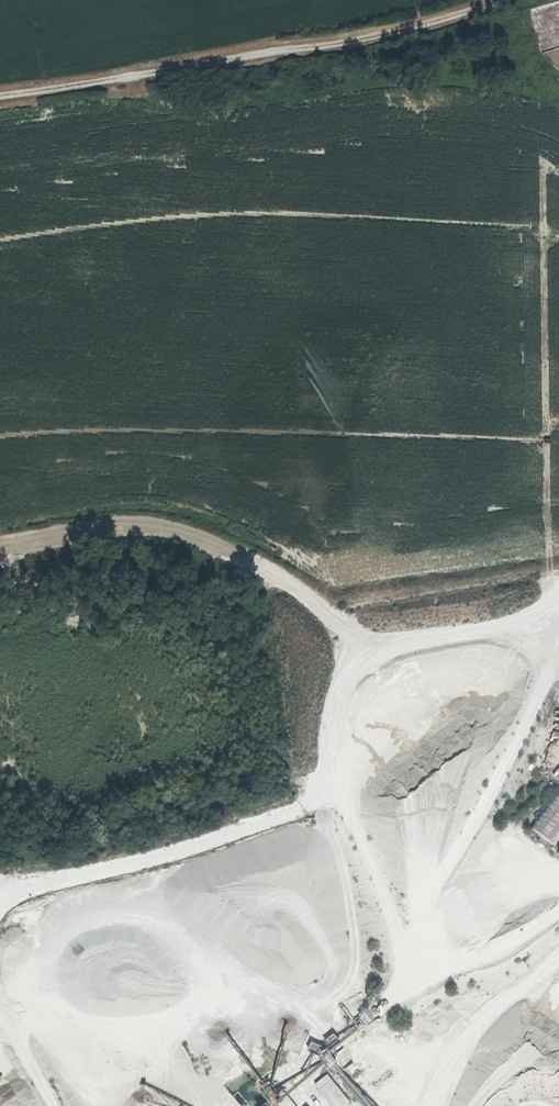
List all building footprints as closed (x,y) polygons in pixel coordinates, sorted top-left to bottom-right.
[(523,827),(547,846),(558,830),(558,787),(557,784),(523,827)] [(360,1013),(363,1024),(374,1020),(370,1009),(360,1013)] [(311,1041),(307,1050),(319,1055),(323,1045),(311,1041)] [(342,1069),(348,1079),(366,1068),(351,1043),(334,1054),(343,1068),(342,1069)] [(279,1071),(294,1074),(298,1054),(283,1051),(279,1071)] [(334,1105),(345,1105),(350,1101),(325,1074),(314,1085),(334,1105)]
